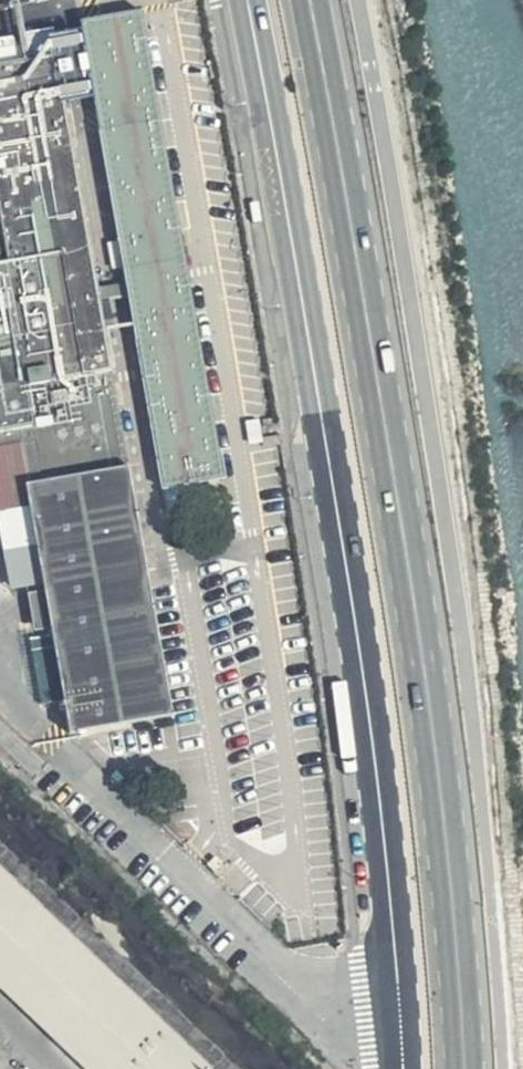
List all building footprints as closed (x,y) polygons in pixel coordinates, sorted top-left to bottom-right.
[(39,541),(69,728),(173,713),(128,458),(113,363),(102,302),(124,298),(165,487),(229,473),(142,13),(86,23),(124,280),(100,285),(55,30),(13,37),(0,40),(0,548),(39,541)] [(0,864),(0,989),(83,1068),(207,1068),(210,1065),(0,864)]
